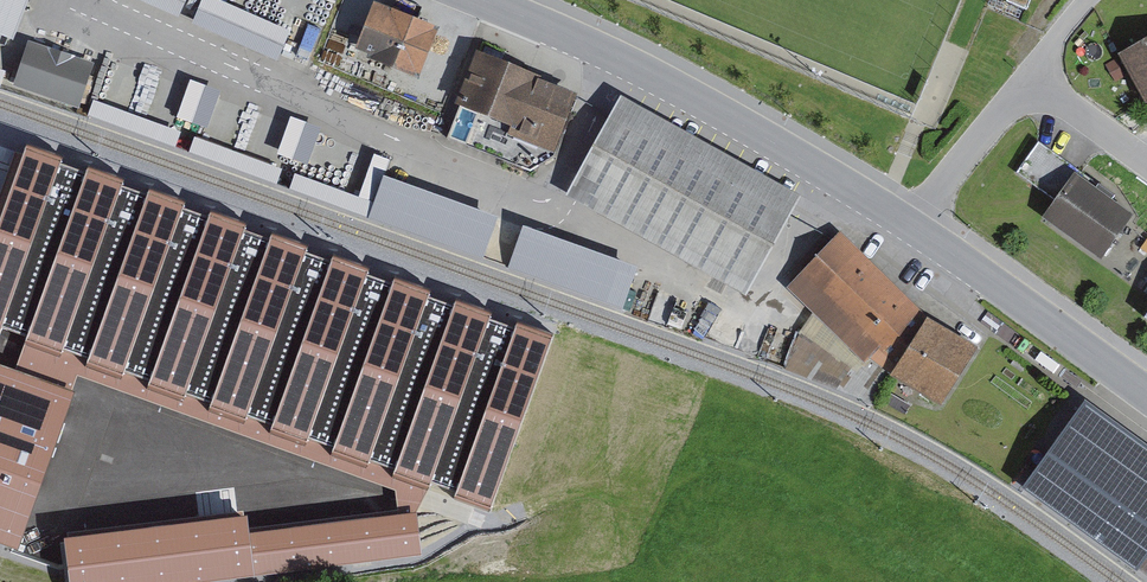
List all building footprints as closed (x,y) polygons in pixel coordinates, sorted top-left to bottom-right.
[(7,33),(20,0),(0,0),(0,31),(7,33)] [(178,13),(183,0),(149,0),(178,13)] [(232,0),(201,0),(193,19),(278,55),(291,25),(232,0)] [(419,69),(438,20),(387,0),(372,0),(355,41),(371,47),(369,50),(419,69)] [(1005,5),(1027,14),(1033,0),(1007,0),(1005,5)] [(1118,49),(1146,98),(1146,32),(1118,49)] [(29,36),(13,81),(79,104),(94,59),(29,36)] [(508,131),(553,148),(577,85),(538,70),(540,67),(476,43),(455,97),(512,119),(508,131)] [(221,86),(190,75),(176,112),(207,123),(221,86)] [(802,190),(621,89),(566,189),(746,289),(802,190)] [(182,127),(95,94),(88,111),(175,144),(182,127)] [(321,123),(291,111),(277,148),(308,160),(321,123)] [(283,164),(196,131),(189,148),(276,181),(283,164)] [(1094,177),(1039,138),(1017,169),(1054,195),(1042,212),(1102,254),(1135,208),(1093,179),(1094,177)] [(28,144),(17,174),(3,213),(0,221),(0,334),(489,510),(498,486),(516,437),(530,398),(544,360),(554,334),(28,144)] [(371,197),(294,168),(288,185),(364,214),(371,197)] [(498,209),(383,169),(367,214),(483,254),(498,209)] [(639,258),(522,218),(506,265),(622,305),(639,258)] [(926,311),(840,227),(787,283),(864,359),(870,352),(891,370),(940,399),(978,342),(926,311)] [(0,368),(0,536),(17,542),(71,394),(0,368)] [(1022,477),(1146,569),(1146,437),(1085,392),(1022,477)] [(65,538),(72,581),(163,581),(417,552),(413,515),(235,536),(234,519),(65,538)]
